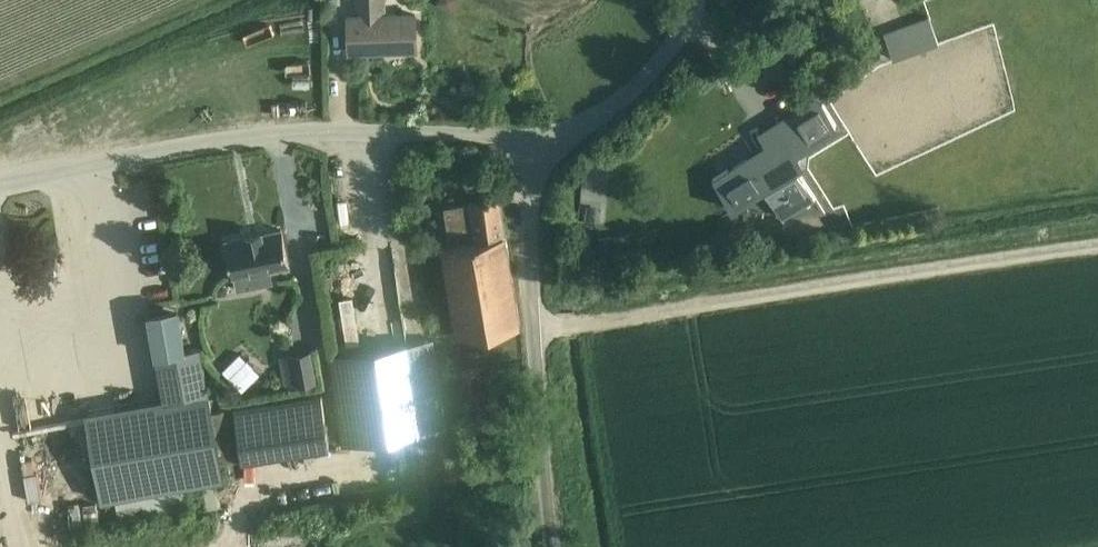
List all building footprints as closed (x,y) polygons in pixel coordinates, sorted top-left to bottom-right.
[(348,52),(417,51),(416,12),(385,13),(385,0),(356,0),(356,13),(347,14),(348,52)] [(437,5),(449,12),(455,0),(436,0),(437,5)] [(893,57),(938,41),(929,16),(883,32),(893,57)] [(804,164),(802,161),(797,153),(837,128),(817,96),(758,133),(765,146),(714,178),(733,209),(765,189),(782,216),(814,197),(796,168),(804,164)] [(456,336),(520,325),(499,196),(469,200),(470,203),(445,207),(451,244),(441,245),(456,336)] [(227,245),(225,250),(226,255),(229,259),(233,276),(252,272),(255,285),(271,282),(269,269),(288,265),(281,229),(262,233),(261,231),(244,234),(245,236),(226,240),(227,245)] [(352,297),(339,300),(346,346),(360,344),(352,297)] [(164,398),(86,411),(97,472),(102,499),(223,478),(216,441),(199,347),(185,349),(178,314),(150,319),(164,398)] [(447,429),(433,339),(328,355),(343,446),(447,429)] [(235,357),(221,377),(246,394),(260,374),(235,357)] [(320,393),(228,408),(238,466),(329,451),(320,393)]
